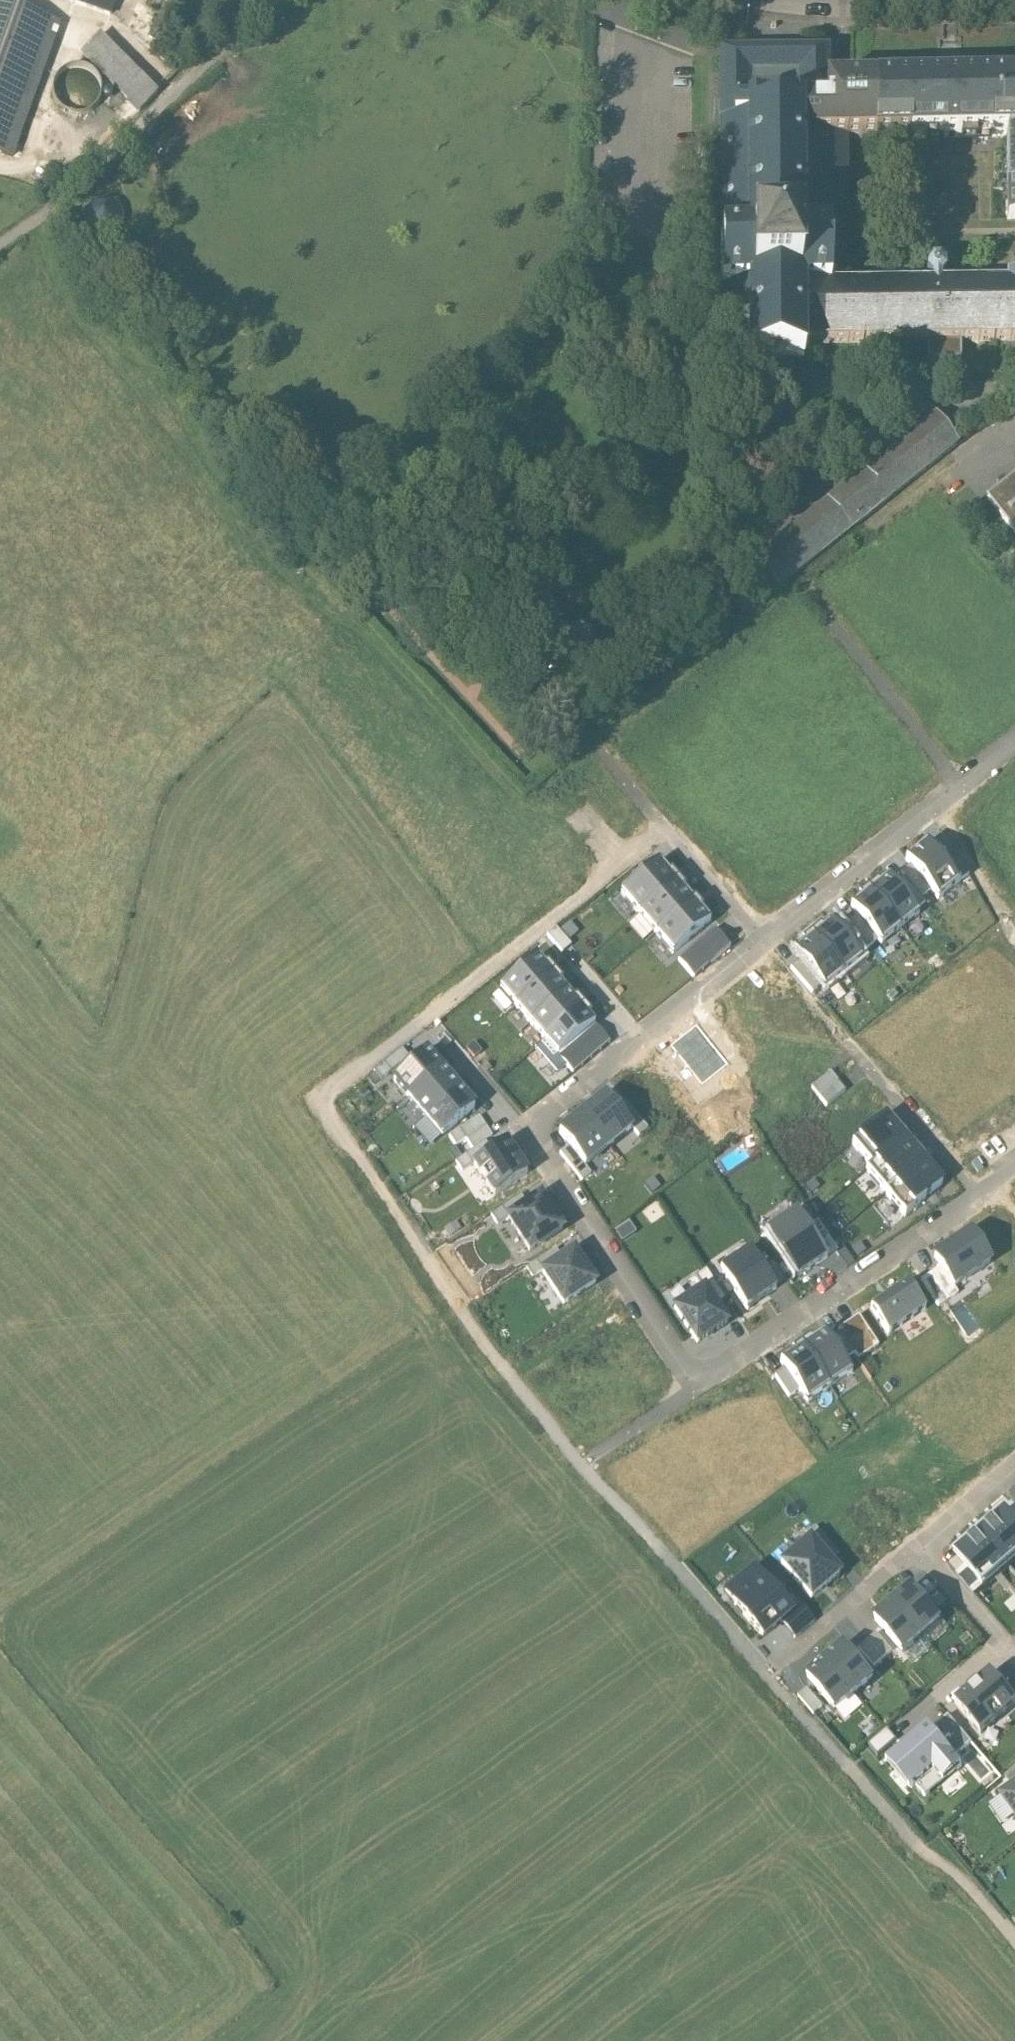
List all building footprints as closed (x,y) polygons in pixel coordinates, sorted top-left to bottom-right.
[(116,0),(62,0),(110,17),(116,0)] [(0,11),(0,149),(10,153),(55,32),(0,11)] [(142,112),(162,91),(89,19),(68,39),(142,112)] [(828,85),(828,53),(720,53),(722,321),(747,320),(749,358),(803,358),(803,341),(820,341),(820,342),(822,344),(828,344),(830,341),(830,340),(862,340),(861,341),(862,341),(863,341),(863,340),(877,340),(878,341),(879,341),(879,340),(893,340),(894,340),(895,340),(909,340),(911,340),(925,340),(926,340),(928,340),(943,340),(946,340),(960,339),(960,340),(962,340),(962,339),(976,339),(976,340),(978,340),(978,339),(992,339),(992,340),(994,340),(994,339),(1008,339),(1008,340),(1010,340),(1010,339),(1014,339),(1014,278),(1007,278),(1007,286),(939,287),(939,280),(944,274),(944,267),(939,261),(931,261),(927,267),(927,274),(932,280),(932,287),(928,287),(928,286),(925,286),(925,287),(911,287),(911,286),(909,286),(909,287),(895,287),(893,287),(879,287),(877,287),(863,287),(861,287),(848,287),(847,287),(847,140),(1007,138),(1008,219),(1014,219),(1014,83),(828,85)] [(96,205),(92,208),(89,212),(88,217),(88,221),(90,226),(93,229),(97,232),(101,233),(106,233),(110,231),(114,228),(116,224),(117,219),(117,214),(115,210),(111,206),(106,204),(101,203),(96,205)] [(959,450),(934,419),(755,558),(779,589),(959,450)] [(984,501),(1014,541),(1014,477),(984,501)] [(931,891),(938,900),(960,883),(959,882),(945,860),(938,849),(930,839),(906,859),(911,865),(931,891)] [(969,875),(954,853),(945,860),(959,882),(969,875)] [(621,893),(638,914),(679,880),(671,871),(669,873),(659,861),(621,893)] [(931,891),(911,865),(901,873),(905,878),(921,898),(931,891)] [(867,889),(900,930),(919,915),(916,911),(895,885),(888,876),(879,884),(877,881),(867,889)] [(921,898),(905,878),(895,885),(916,911),(925,903),(921,898)] [(638,914),(655,934),(693,901),(684,890),(686,889),(679,880),(638,914)] [(878,941),(881,945),(900,930),(867,889),(858,896),(860,899),(851,906),(858,915),(878,941)] [(655,934),(673,954),(711,922),(701,910),(703,908),(695,899),(693,901),(655,934)] [(878,941),(858,915),(848,923),(868,948),(878,941)] [(811,934),(843,975),(862,960),(859,956),(839,930),(832,921),(822,929),(820,926),(811,934)] [(868,948),(848,923),(839,930),(859,956),(868,948)] [(555,927),(547,934),(562,953),(571,945),(555,927)] [(715,928),(678,959),(694,978),(731,947),(715,928)] [(821,985),(824,990),(843,975),(811,934),(802,941),(804,944),(794,951),(801,960),(821,985)] [(500,989),(515,1007),(555,973),(547,963),(545,965),(537,957),(500,989)] [(821,985),(801,960),(790,968),(812,993),(821,985)] [(515,1007),(530,1024),(567,992),(560,984),(563,982),(555,973),(515,1007)] [(530,1024),(544,1041),(584,1006),(576,998),(574,1000),(567,992),(530,1024)] [(566,1066),(557,1056),(594,1025),(595,1024),(589,1017),(591,1015),(584,1006),(544,1041),(535,1048),(557,1074),(566,1066)] [(594,1025),(557,1056),(566,1066),(574,1074),(610,1043),(594,1025)] [(671,1047),(701,1087),(727,1067),(695,1027),(671,1047)] [(736,1054),(715,1030),(706,1038),(726,1062),(736,1054)] [(409,1058),(402,1048),(373,1071),(381,1081),(409,1058)] [(393,1080),(409,1099),(442,1072),(425,1053),(393,1080)] [(409,1099),(425,1118),(458,1091),(442,1072),(409,1099)] [(819,1096),(838,1081),(830,1072),(811,1087),(819,1096)] [(845,1091),(838,1081),(819,1096),(826,1106),(845,1091)] [(425,1118),(442,1137),(474,1110),(458,1091),(425,1118)] [(583,1115),(609,1147),(632,1128),(616,1109),(606,1096),(583,1115)] [(648,1129),(626,1102),(616,1109),(632,1128),(638,1137),(648,1129)] [(559,1133),(585,1165),(609,1147),(583,1115),(559,1133)] [(852,1143),(871,1166),(904,1138),(885,1115),(852,1143)] [(448,1137),(455,1147),(465,1141),(486,1127),(479,1116),(448,1137)] [(493,1136),(486,1127),(465,1141),(472,1150),(486,1141),(493,1136)] [(867,1169),(886,1192),(923,1160),(904,1138),(871,1166),(867,1169)] [(492,1151),(486,1141),(472,1150),(453,1163),(459,1173),(468,1167),(492,1151)] [(492,1202),(529,1177),(506,1143),(492,1151),(468,1167),(492,1202)] [(886,1192),(905,1215),(942,1183),(923,1160),(886,1192)] [(528,1206),(521,1195),(490,1215),(497,1226),(504,1222),(528,1206)] [(504,1222),(529,1258),(565,1234),(541,1197),(528,1206),(504,1222)] [(767,1230),(797,1277),(827,1257),(807,1227),(797,1211),(767,1230)] [(807,1227),(827,1257),(838,1250),(818,1220),(807,1227)] [(941,1266),(954,1286),(990,1263),(970,1232),(934,1256),(941,1266)] [(542,1272),(562,1259),(555,1249),(526,1268),(533,1278),(542,1272)] [(720,1269),(747,1308),(776,1288),(750,1249),(720,1269)] [(542,1272),(563,1304),(595,1283),(574,1251),(562,1259),(542,1272)] [(958,1293),(954,1286),(941,1266),(920,1279),(938,1306),(958,1293)] [(871,1308),(888,1334),(926,1309),(908,1283),(871,1308)] [(674,1307),(697,1343),(727,1323),(704,1288),(674,1307)] [(859,1315),(838,1329),(841,1333),(854,1353),(858,1359),(878,1346),(859,1315)] [(801,1344),(830,1388),(852,1373),(844,1360),(830,1339),(825,1331),(812,1340),(811,1338),(801,1344)] [(830,1339),(844,1360),(854,1353),(841,1333),(830,1339)] [(799,1390),(808,1402),(830,1388),(801,1344),(792,1350),(793,1352),(780,1361),(786,1369),(799,1390)] [(799,1390),(786,1369),(775,1376),(789,1397),(799,1390)] [(1008,1565),(1014,1559),(1014,1521),(1005,1509),(980,1531),(1008,1565)] [(806,1535),(810,1539),(829,1562),(838,1554),(815,1527),(806,1535)] [(982,1586),(983,1586),(1008,1565),(980,1531),(954,1553),(965,1566),(982,1586)] [(781,1564),(811,1599),(840,1574),(829,1562),(810,1539),(781,1564)] [(982,1586),(965,1566),(956,1574),(973,1594),(982,1586)] [(724,1594),(762,1638),(781,1622),(791,1613),(782,1602),(753,1569),(724,1594)] [(939,1611),(949,1603),(927,1577),(917,1585),(939,1611)] [(894,1604),(922,1637),(941,1620),(913,1588),(894,1604)] [(791,1594),(782,1602),(791,1613),(781,1622),(795,1639),(815,1622),(791,1594)] [(875,1620),(903,1653),(922,1637),(894,1604),(875,1620)] [(883,1660),(893,1652),(877,1633),(868,1641),(883,1660)] [(827,1662),(854,1694),(874,1678),(846,1645),(827,1662)] [(807,1679),(835,1711),(854,1694),(827,1662),(807,1679)] [(1014,1700),(1014,1677),(1008,1669),(997,1679),(1014,1700)] [(981,1735),(1014,1706),(1014,1700),(997,1679),(991,1673),(955,1706),(981,1735)] [(949,1715),(931,1730),(955,1758),(972,1743),(949,1715)] [(928,1727),(887,1762),(910,1790),(914,1786),(925,1798),(943,1783),(962,1767),(955,1758),(931,1730),(928,1727)] [(1014,1787),(1014,1769),(1006,1777),(1014,1788),(1014,1787)] [(1014,1788),(1002,1796),(1009,1806),(1007,1807),(1014,1817),(1014,1816),(1014,1787),(1014,1788)]
